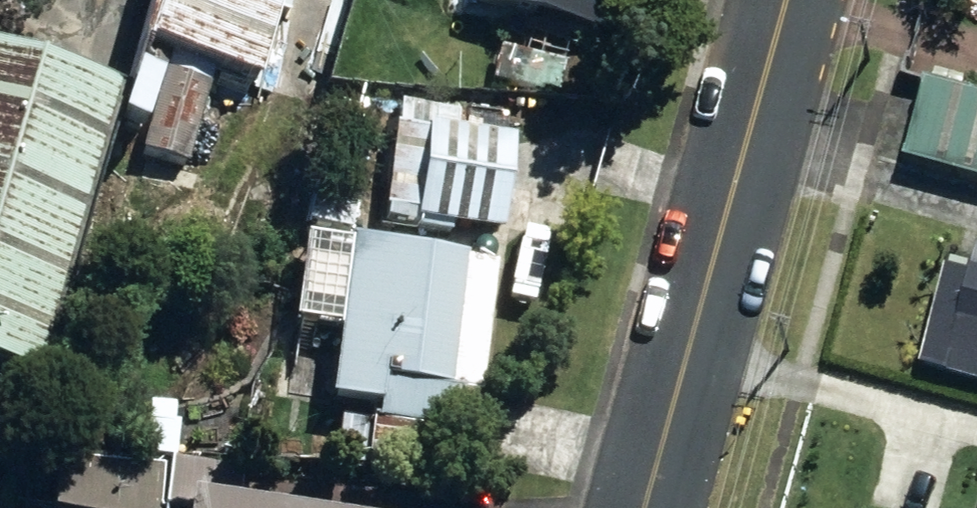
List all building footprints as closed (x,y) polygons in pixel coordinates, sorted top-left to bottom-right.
[(244,82),(267,0),(148,0),(134,51),(244,82)] [(599,33),(605,0),(469,0),(467,8),(599,33)] [(486,85),(543,96),(555,39),(498,27),(486,85)] [(158,64),(133,154),(179,167),(205,77),(158,64)] [(112,129),(121,98),(0,65),(0,374),(40,385),(112,129)] [(138,135),(151,89),(125,83),(121,98),(112,129),(138,135)] [(976,183),(976,99),(927,85),(905,163),(976,183)] [(414,223),(497,231),(507,134),(424,125),(414,223)] [(89,275),(167,278),(167,244),(90,242),(89,275)] [(382,426),(446,434),(451,395),(441,394),(457,260),(336,246),(318,399),(385,407),(382,426)] [(976,387),(976,252),(969,281),(943,275),(917,372),(976,387)] [(57,452),(90,454),(91,418),(59,418),(57,452)] [(330,462),(362,466),(366,423),(334,420),(330,462)] [(232,507),(236,471),(47,466),(44,507),(244,507),(232,507)]
